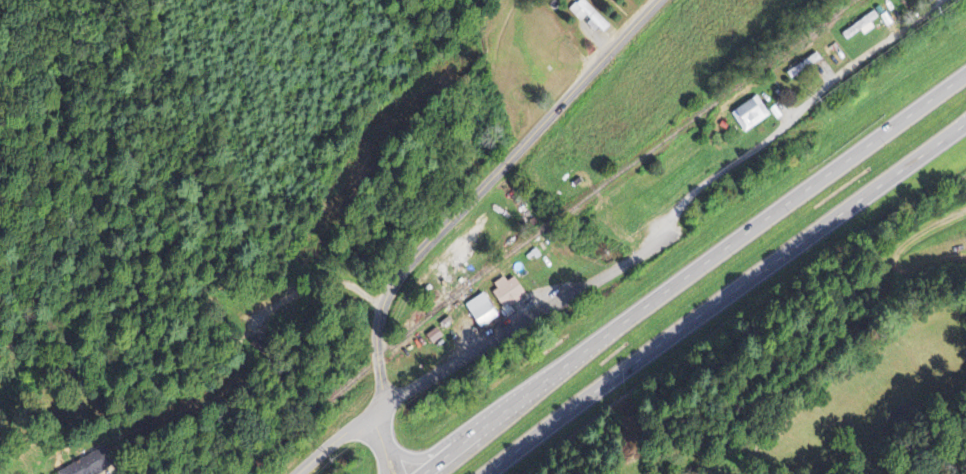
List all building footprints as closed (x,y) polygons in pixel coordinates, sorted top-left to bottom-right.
[(599,36),(608,26),(581,0),(578,0),(568,11),(582,24),(584,22),(599,36)] [(841,35),(847,43),(883,14),(877,6),(841,35)] [(768,117),(756,96),(729,112),(742,133),(768,117)] [(509,275),(488,291),(504,312),(525,296),(509,275)] [(476,329),(495,318),(482,294),(463,305),(476,329)] [(108,473),(99,453),(55,473),(56,473),(106,473),(108,473)]
